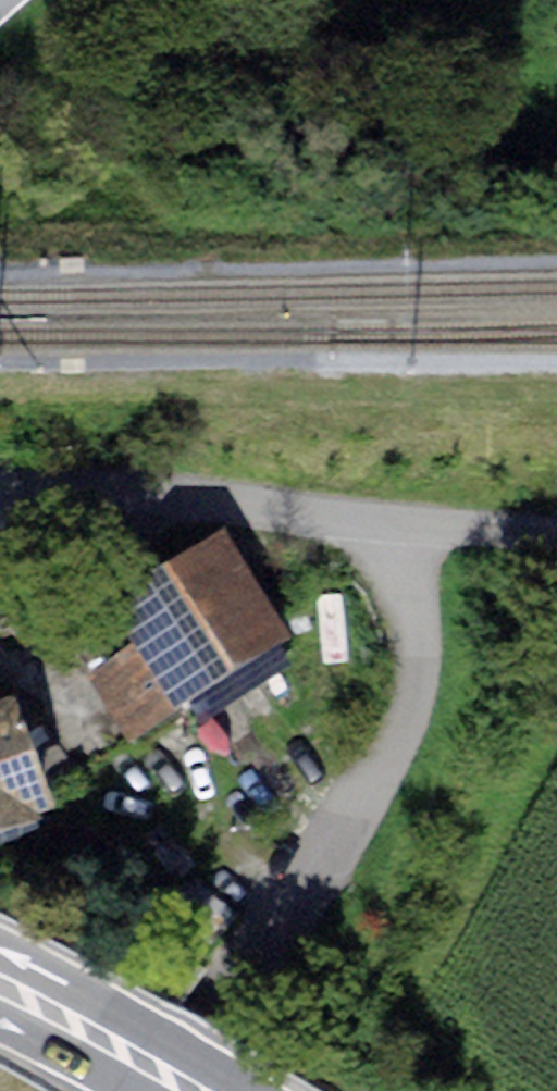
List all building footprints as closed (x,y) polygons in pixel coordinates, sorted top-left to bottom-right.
[(228,526),(62,620),(126,732),(291,638),(228,526)] [(52,801),(11,690),(0,694),(0,820),(52,801)]
